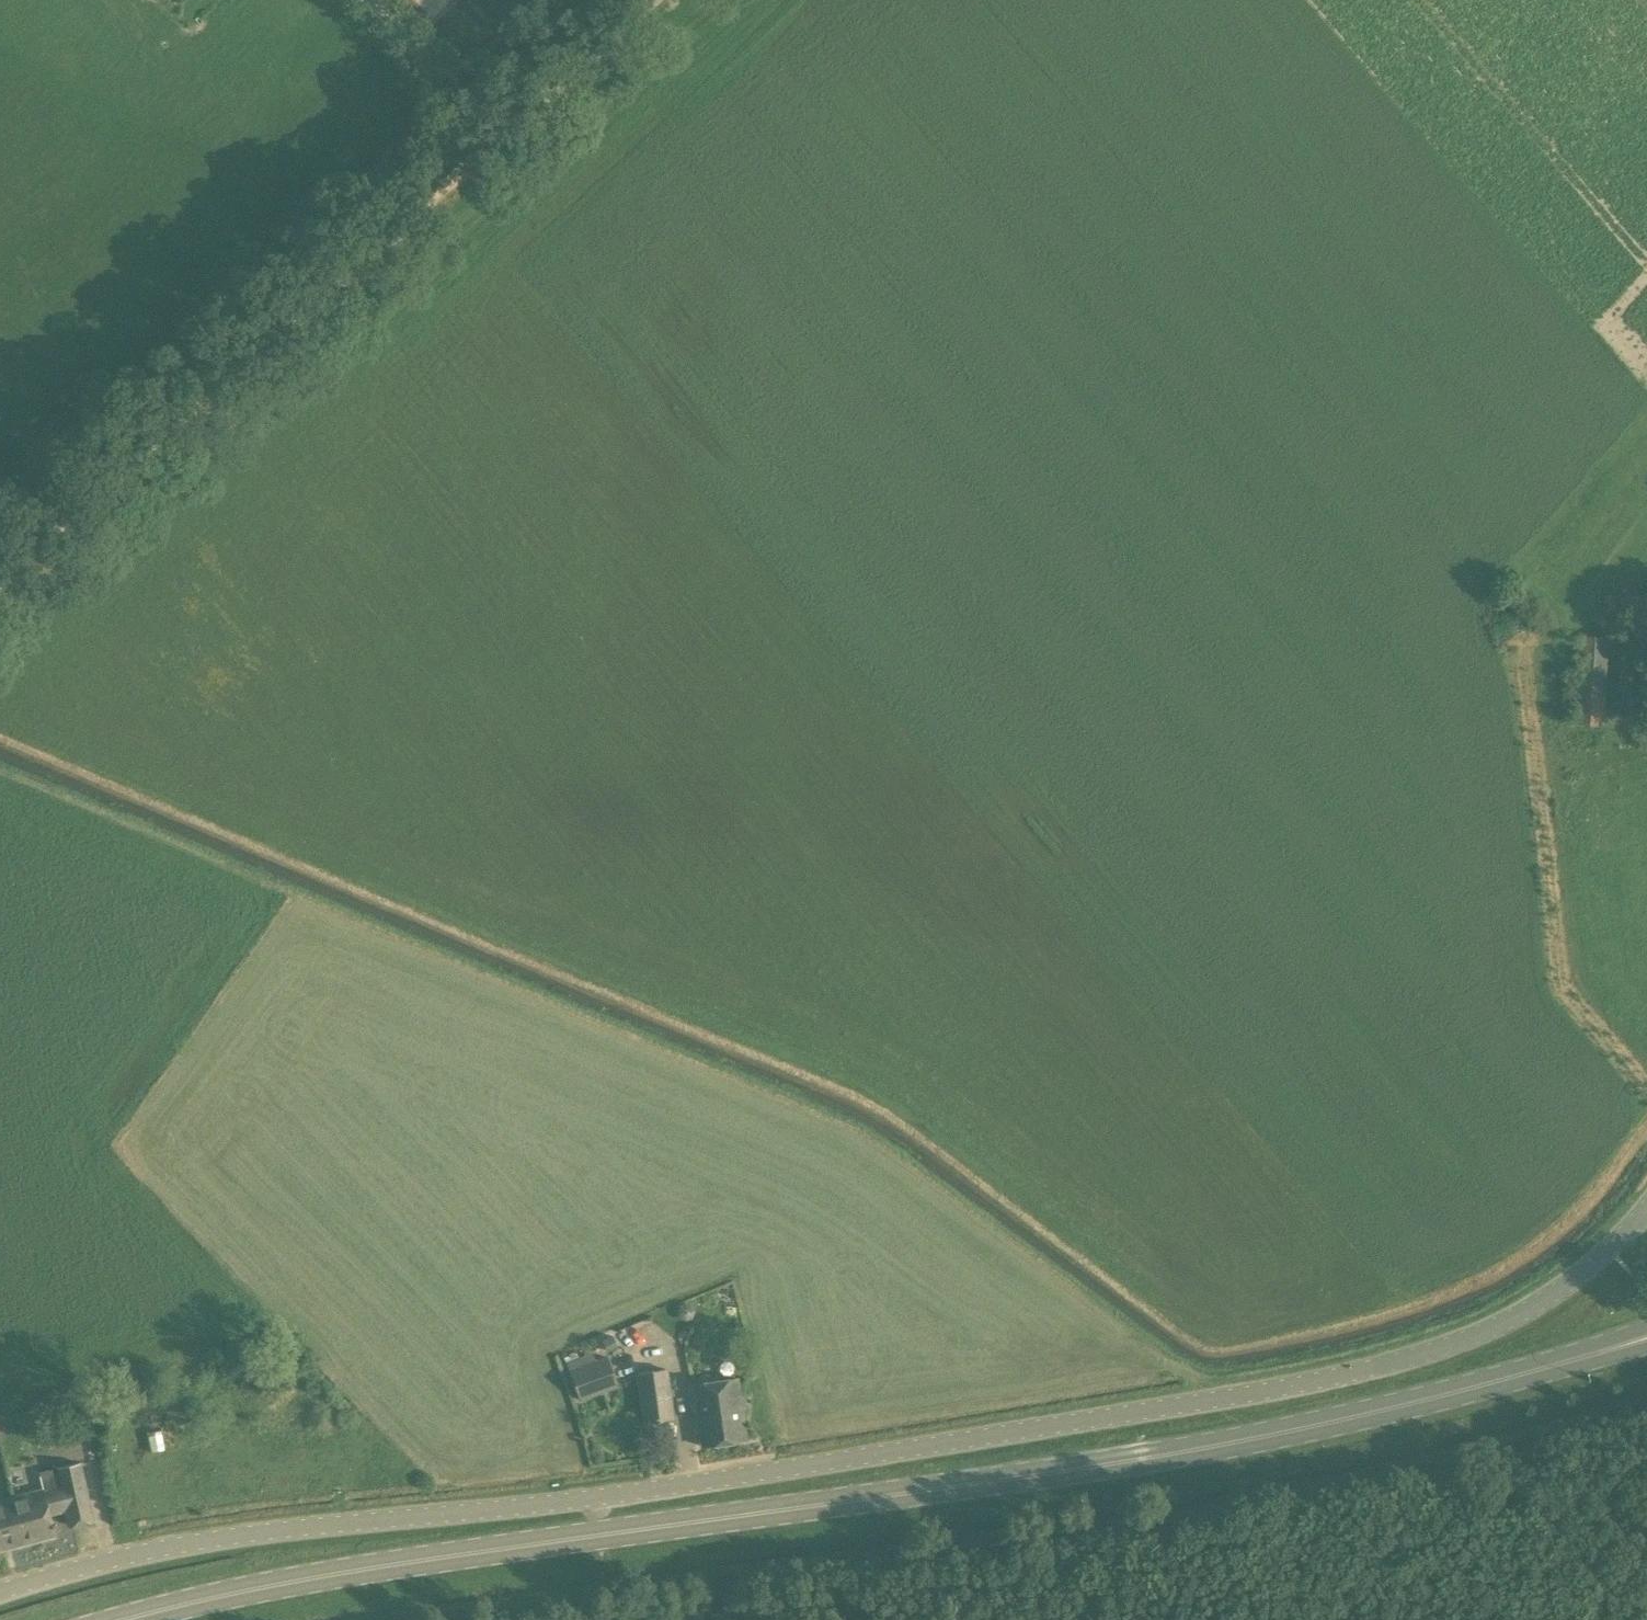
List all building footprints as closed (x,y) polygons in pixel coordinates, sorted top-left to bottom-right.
[(1604,725),(1609,636),(1582,635),(1578,724),(1604,725)] [(606,1352),(617,1348),(611,1336),(601,1341),(606,1352)] [(580,1401),(618,1387),(606,1355),(595,1359),(593,1353),(566,1363),(580,1401)] [(673,1418),(667,1369),(636,1372),(642,1422),(673,1418)] [(693,1386),(702,1446),(746,1439),(737,1380),(693,1386)] [(42,1491),(13,1498),(22,1537),(14,1539),(16,1546),(53,1537),(53,1536),(55,1535),(55,1534),(54,1527),(56,1526),(55,1522),(52,1523),(50,1512),(67,1508),(71,1526),(94,1521),(81,1463),(38,1474),(42,1491)] [(13,1498),(0,1501),(0,1550),(16,1546),(14,1539),(22,1537),(13,1498)]
